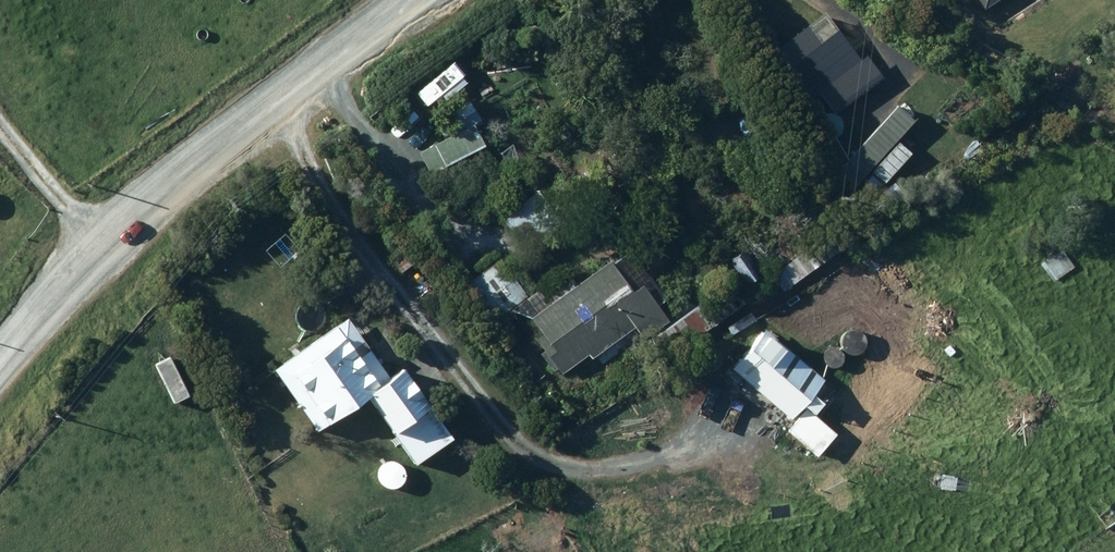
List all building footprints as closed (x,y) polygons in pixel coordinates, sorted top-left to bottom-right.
[(977,12),(995,0),(969,0),(977,12)] [(854,93),(824,126),(838,138),(868,105),(854,93)] [(896,106),(837,172),(853,187),(913,121),(896,106)] [(472,124),(418,153),(430,175),(484,146),(472,124)] [(500,219),(526,254),(564,226),(538,191),(500,219)] [(809,246),(780,267),(793,284),(822,263),(809,246)] [(1062,251),(1042,266),(1053,282),(1074,267),(1062,251)] [(554,352),(547,357),(560,375),(588,355),(591,359),(634,328),(643,340),(667,322),(656,307),(664,301),(628,252),(611,265),(608,261),(569,289),(561,278),(529,301),(498,259),(461,286),(490,324),(518,303),(554,352)] [(683,317),(656,337),(674,362),(701,343),(683,317)] [(346,319),(272,370),(315,433),(366,397),(413,466),(452,440),(403,368),(387,379),(346,319)] [(730,368),(733,370),(729,375),(737,382),(741,377),(789,419),(823,381),(764,329),(730,368)] [(834,433),(807,410),(788,433),(815,456),(834,433)] [(1099,517),(1107,528),(1114,523),(1114,515),(1110,508),(1099,517)]
